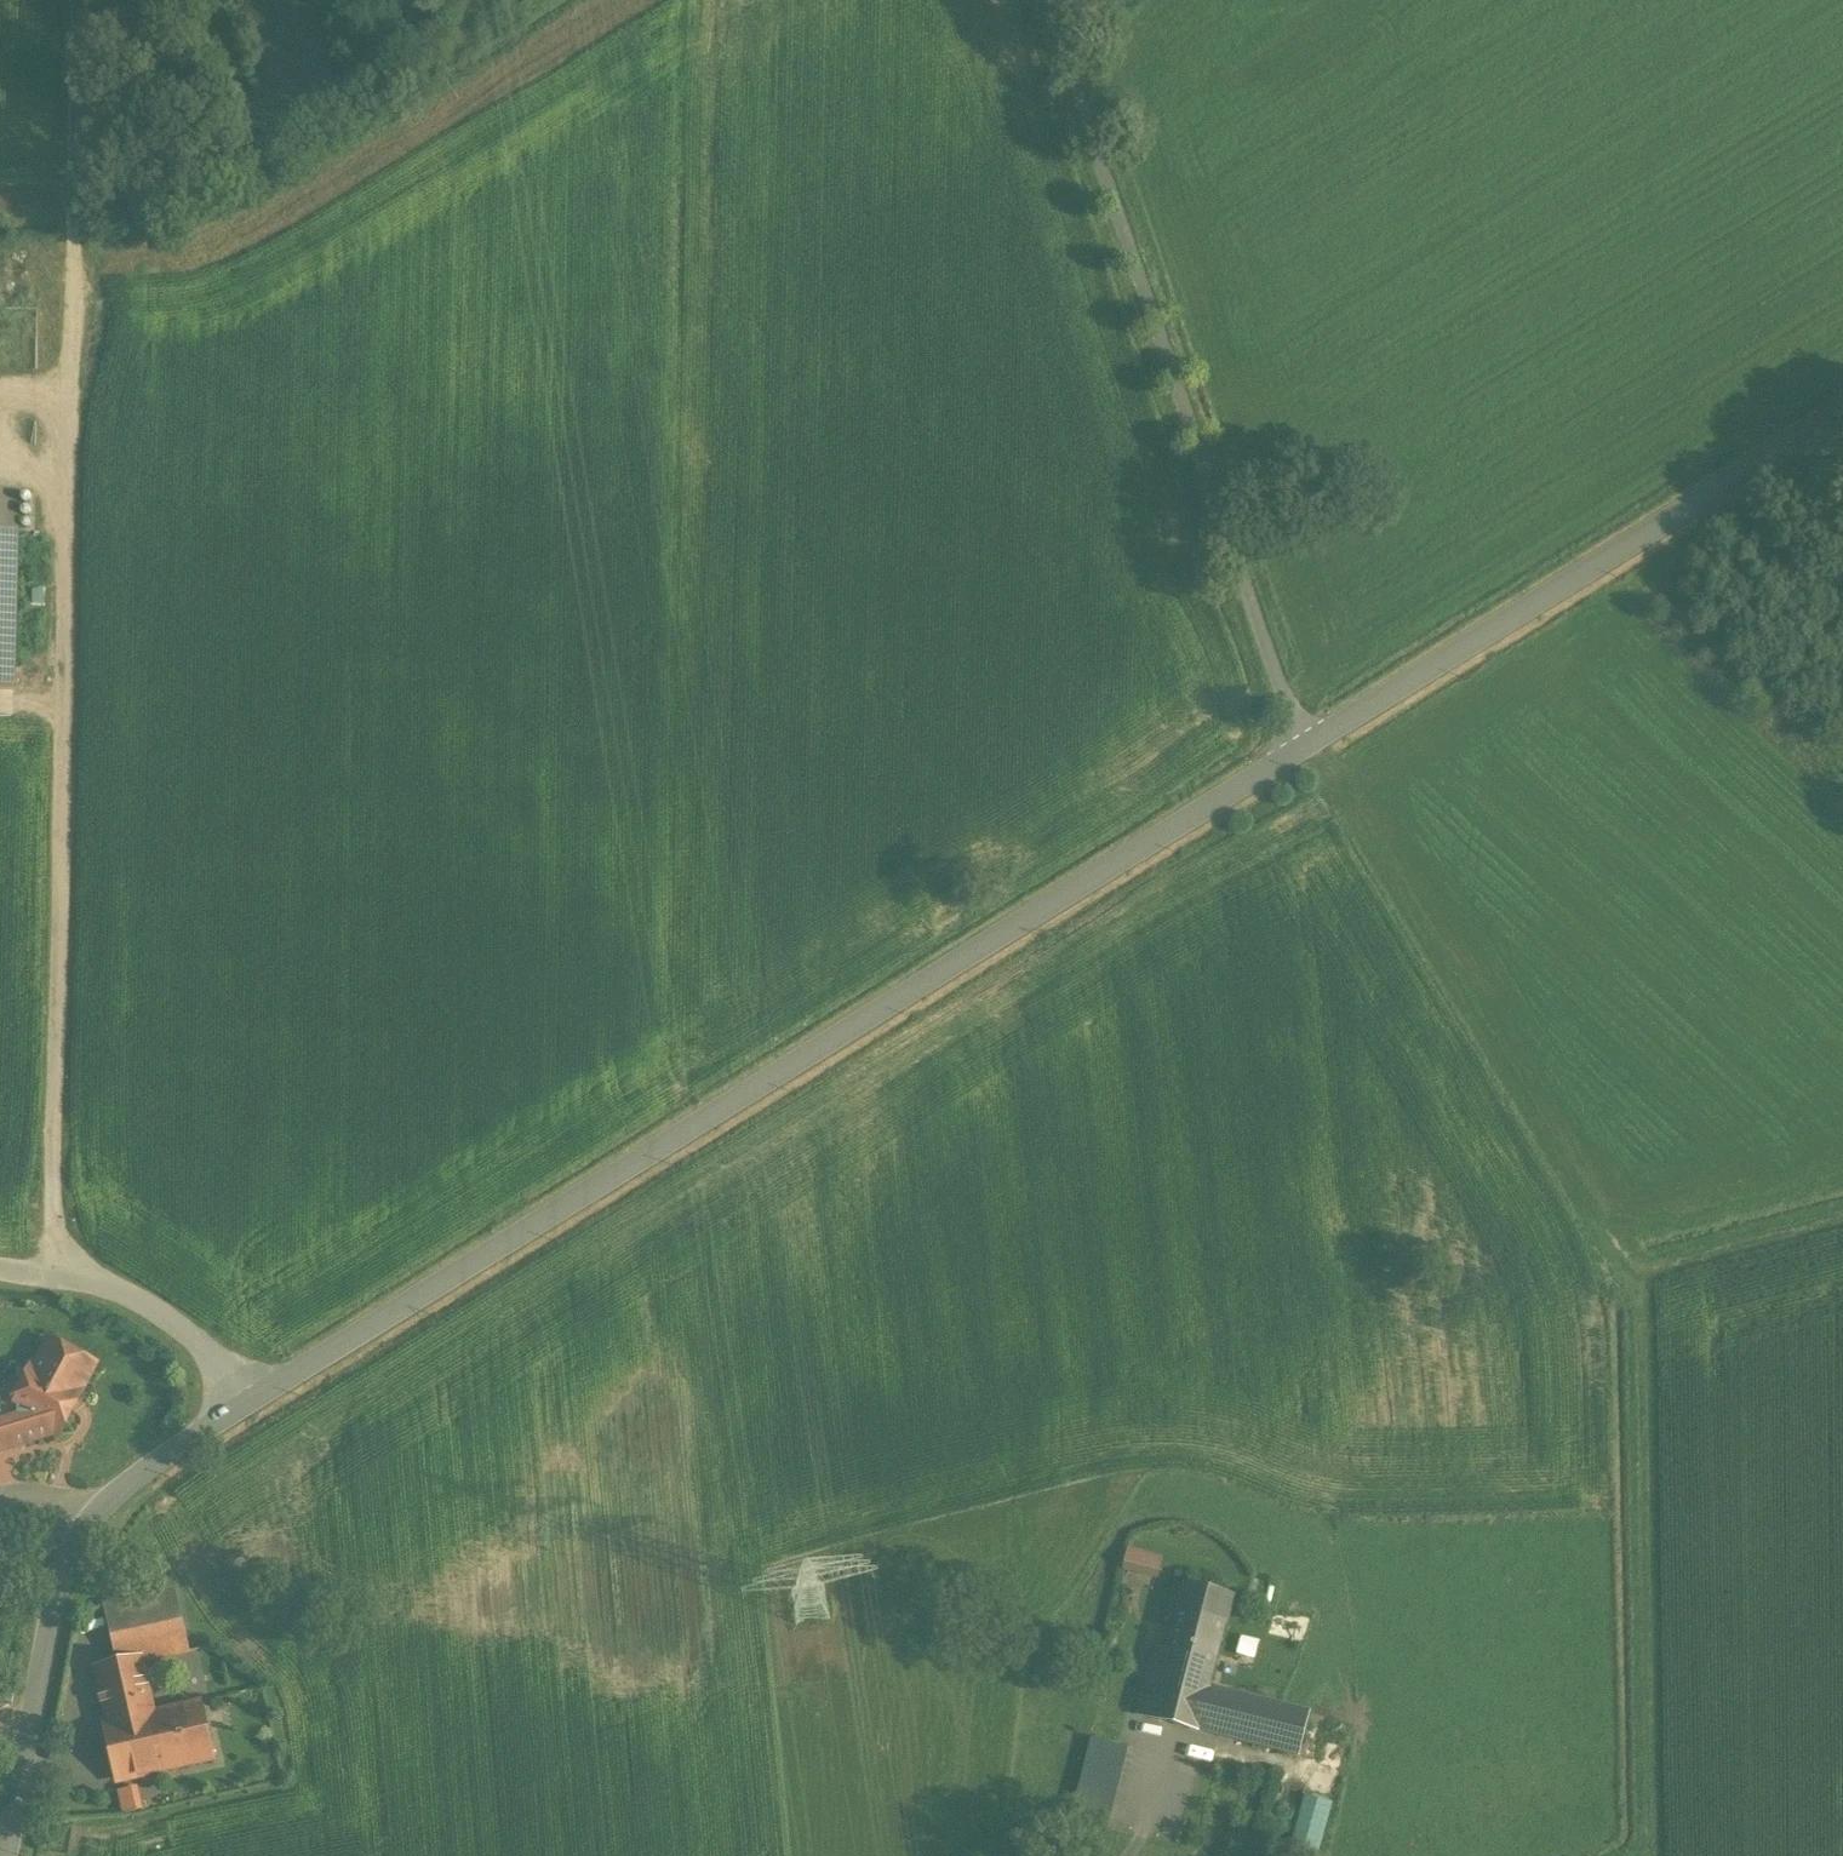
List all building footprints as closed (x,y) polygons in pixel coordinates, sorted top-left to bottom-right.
[(0,495),(0,690),(13,690),(17,495),(0,495)] [(0,1418),(0,1452),(54,1435),(59,1437),(59,1434),(58,1433),(78,1395),(81,1396),(82,1393),(80,1393),(95,1365),(49,1341),(34,1368),(32,1367),(16,1373),(22,1391),(21,1393),(24,1394),(15,1410),(10,1408),(8,1411),(14,1413),(0,1418)] [(1160,1561),(1129,1554),(1125,1569),(1156,1577),(1160,1561)] [(1207,1690),(1208,1688),(1231,1597),(1185,1585),(1168,1651),(1161,1678),(1207,1690)] [(104,1607),(116,1662),(117,1669),(143,1663),(188,1653),(174,1591),(104,1607)] [(1252,1663),(1261,1642),(1246,1635),(1237,1657),(1252,1663)] [(1224,1691),(1208,1688),(1207,1690),(1161,1678),(1168,1651),(1155,1647),(1136,1715),(1196,1731),(1197,1729),(1299,1756),(1310,1713),(1224,1691)] [(155,1712),(143,1663),(117,1669),(116,1662),(92,1668),(101,1708),(136,1700),(140,1716),(155,1712)] [(200,1699),(155,1712),(140,1716),(136,1700),(101,1708),(117,1779),(215,1757),(200,1699)] [(1118,1744),(1092,1738),(1073,1815),(1109,1824),(1128,1747),(1118,1744)]
